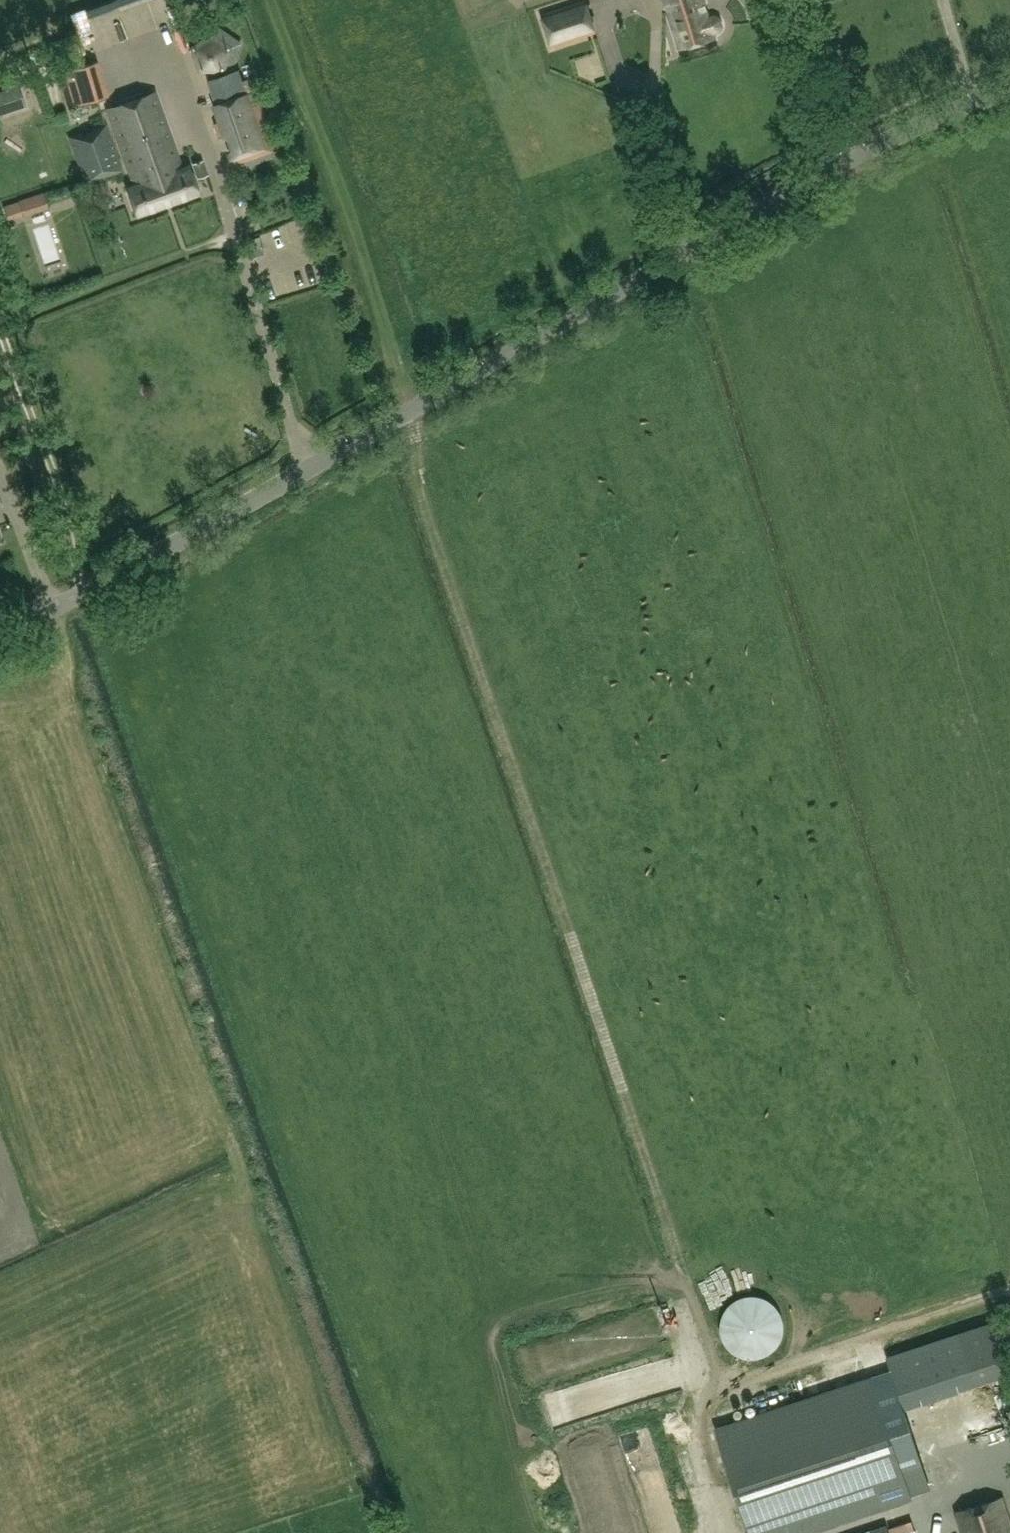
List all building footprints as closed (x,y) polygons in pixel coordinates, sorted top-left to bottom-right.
[(593,32),(583,0),(541,13),(550,44),(593,32)] [(667,12),(684,6),(683,0),(663,0),(667,12)] [(667,12),(677,48),(713,38),(711,32),(718,31),(720,26),(717,17),(713,15),(707,17),(703,5),(704,5),(703,0),(683,0),(684,6),(667,12)] [(202,66),(222,67),(228,49),(211,37),(196,48),(202,66)] [(66,71),(76,106),(107,96),(97,61),(66,71)] [(247,93),(238,69),(209,80),(217,103),(215,103),(221,120),(214,123),(219,137),(227,134),(230,136),(235,149),(233,154),(236,163),(242,161),(244,166),(274,156),(272,150),(277,149),(256,89),(247,93)] [(105,110),(131,184),(126,186),(137,216),(199,194),(189,165),(183,167),(156,92),(105,110)] [(106,126),(70,138),(85,183),(121,171),(106,126)] [(198,178),(208,174),(203,159),(193,163),(198,178)] [(47,189),(23,195),(27,212),(51,206),(47,189)] [(959,1334),(871,1362),(887,1413),(1009,1374),(1009,1358),(998,1322),(959,1334)] [(883,1415),(871,1381),(717,1431),(751,1532),(793,1532),(929,1489),(915,1447),(895,1454),(883,1415)] [(978,1505),(955,1512),(962,1532),(1009,1532),(1009,1526),(1001,1498),(978,1505)]
